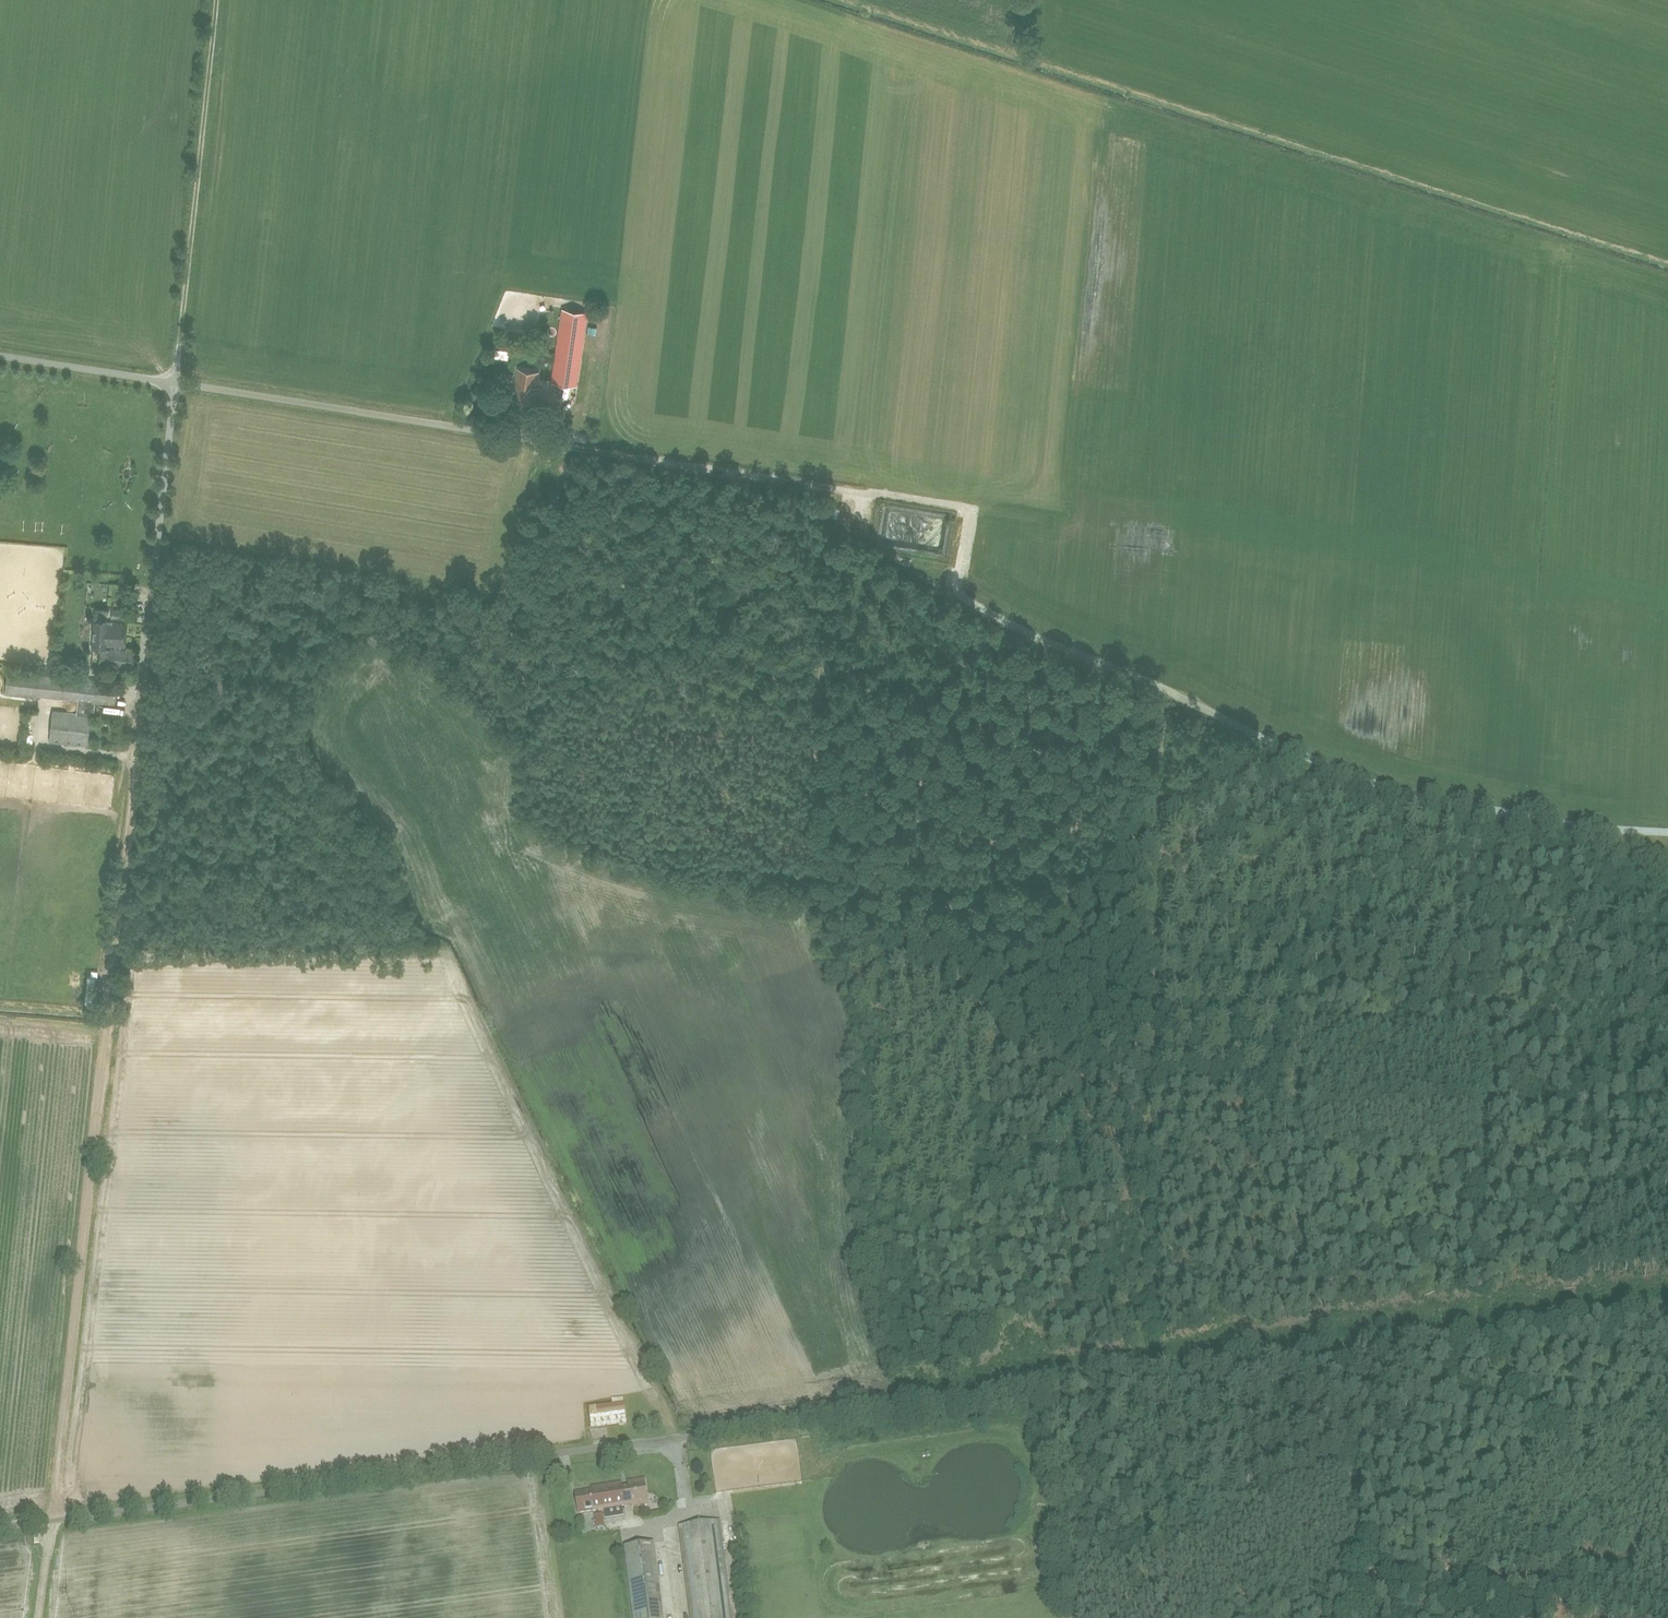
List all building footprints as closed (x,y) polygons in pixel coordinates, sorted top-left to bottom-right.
[(576,385),(587,312),(563,308),(552,382),(576,385)] [(533,402),(538,372),(518,368),(513,399),(533,402)] [(126,620),(127,610),(111,609),(111,619),(126,620)] [(125,647),(126,624),(111,623),(111,622),(107,622),(107,621),(94,621),(92,647),(105,648),(105,646),(125,647)] [(133,651),(110,649),(110,650),(101,649),(99,666),(131,669),(133,651)] [(114,704),(117,681),(6,669),(4,693),(78,700),(76,712),(52,710),(48,741),(87,746),(89,724),(93,725),(94,715),(90,715),(90,711),(93,711),(95,703),(114,704)] [(28,729),(36,730),(38,711),(30,710),(28,729)] [(591,1428),(627,1423),(624,1402),(623,1397),(612,1398),(612,1404),(589,1407),(591,1428)] [(645,1479),(628,1481),(629,1487),(623,1488),(622,1482),(601,1486),(601,1488),(575,1493),(578,1513),(625,1505),(625,1502),(631,1501),(632,1507),(649,1504),(645,1479)] [(720,1521),(680,1526),(691,1617),(732,1617),(720,1521)] [(653,1543),(625,1546),(634,1617),(663,1617),(653,1543)]
